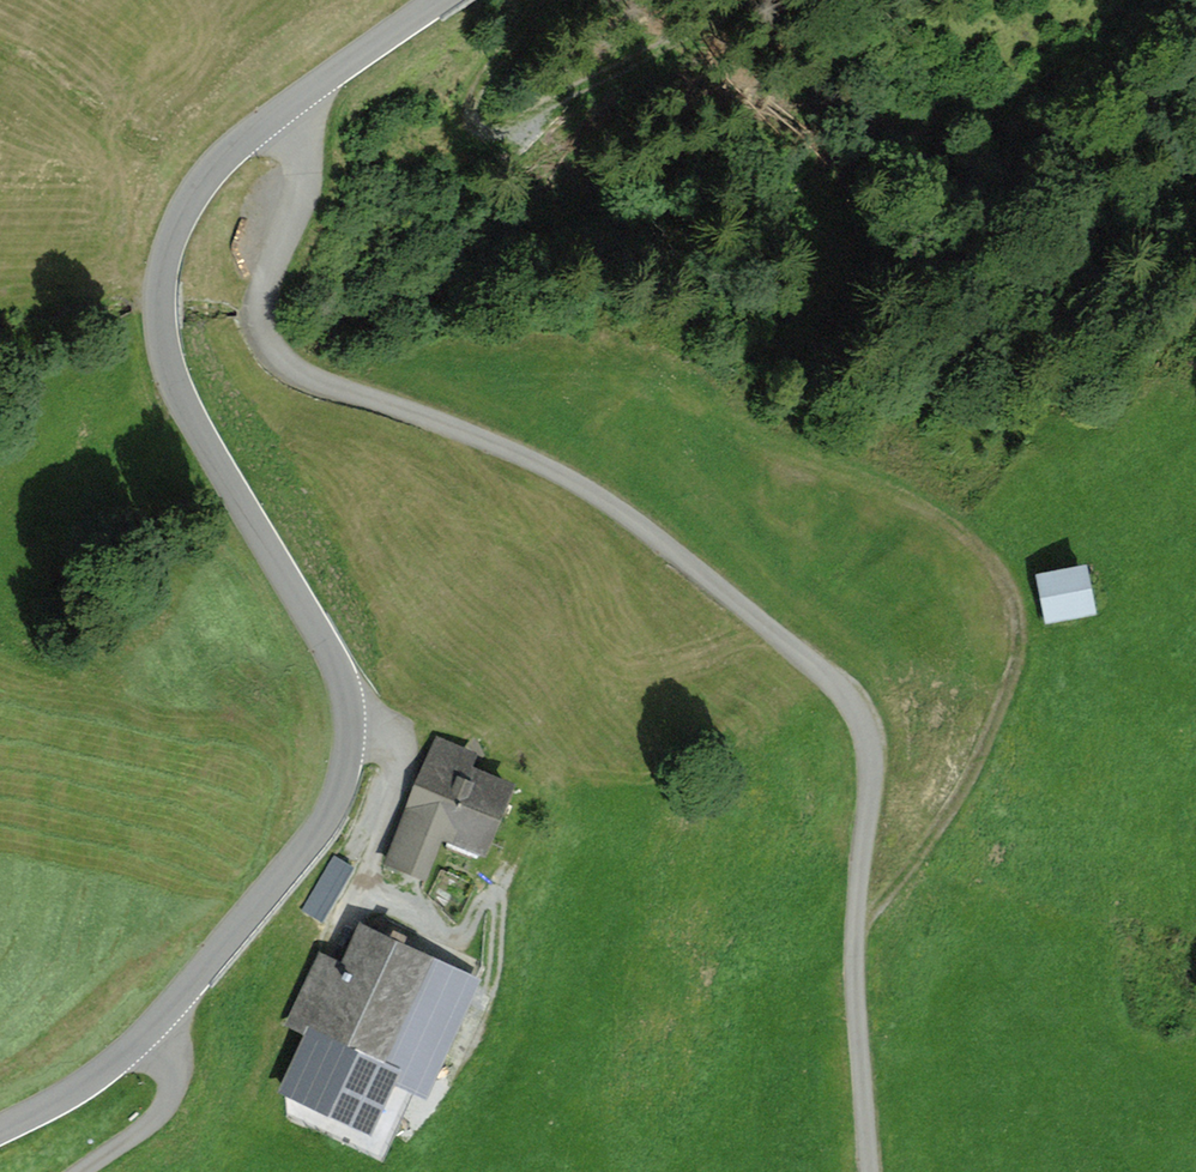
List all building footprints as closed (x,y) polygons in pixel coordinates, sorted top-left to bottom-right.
[(1088,562),(1036,573),(1046,622),(1099,612),(1088,562)] [(436,734),(385,861),(425,877),(441,837),(487,855),(516,780),(474,764),(479,751),(436,734)] [(354,865),(333,853),(300,909),(321,921),(354,865)] [(301,1030),(274,1092),(373,1136),(396,1084),(428,1098),(482,976),(361,923),(343,963),(320,953),(288,1024),(301,1030)]
